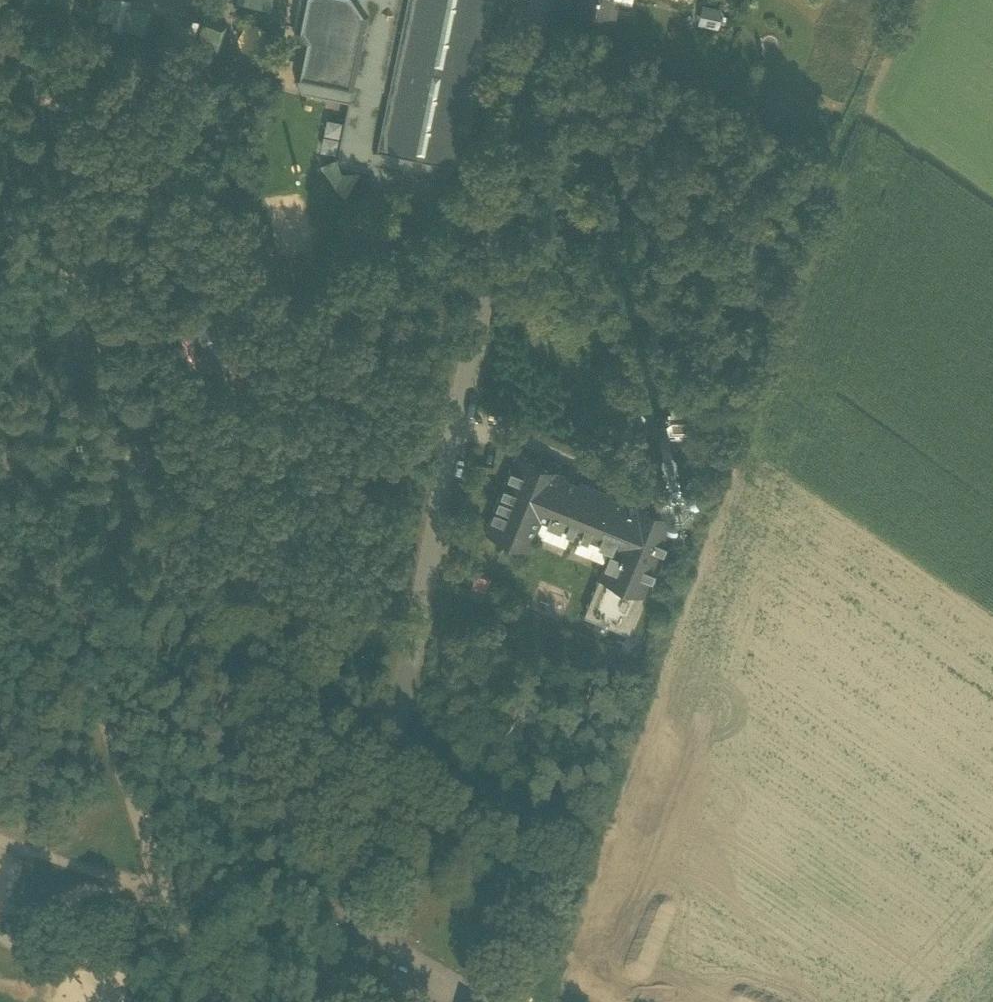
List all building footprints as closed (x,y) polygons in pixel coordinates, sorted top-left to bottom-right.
[(52,3),(51,3),(51,0),(41,0),(39,5),(38,5),(38,7),(50,10),(52,3)] [(51,3),(52,3),(76,9),(78,0),(51,0),(51,3)] [(270,0),(241,0),(240,6),(267,13),(270,0)] [(439,197),(446,193),(451,170),(451,169),(449,169),(450,162),(461,164),(494,0),(368,0),(361,5),(357,0),(297,0),(292,28),(300,30),(305,38),(305,39),(295,84),(301,92),(319,96),(319,95),(320,95),(327,96),(328,93),(330,93),(331,94),(349,97),(348,102),(337,157),(339,161),(341,164),(364,169),(364,168),(366,162),(371,163),(369,177),(374,184),(379,181),(382,186),(439,197)] [(614,17),(618,1),(630,3),(631,0),(579,0),(577,10),(614,17)] [(714,22),(714,5),(700,6),(700,23),(714,22)] [(160,39),(184,45),(186,45),(190,27),(191,23),(190,22),(166,16),(160,39)] [(191,19),(190,22),(191,23),(190,27),(196,28),(197,24),(201,25),(202,21),(191,19)] [(202,21),(201,25),(196,43),(198,44),(222,50),(228,27),(202,21)] [(195,55),(198,44),(196,43),(201,25),(197,24),(196,28),(190,27),(186,45),(184,45),(183,52),(195,55)] [(451,170),(446,193),(456,186),(461,164),(450,162),(449,169),(451,169),(451,170)] [(385,190),(382,186),(379,181),(374,184),(380,193),(383,191),(385,190)] [(467,208),(383,191),(380,193),(379,196),(466,214),(467,208)] [(348,208),(351,213),(363,205),(360,200),(348,208)] [(364,202),(363,205),(362,208),(463,229),(465,223),(364,202)] [(658,429),(661,431),(664,431),(666,429),(666,426),(665,423),(662,422),(659,423),(658,426),(658,429)] [(671,422),(672,430),(687,430),(687,422),(671,422)] [(599,578),(642,595),(674,518),(655,510),(650,509),(626,499),(624,502),(610,496),(611,493),(579,480),(578,483),(563,478),(565,474),(540,464),(536,462),(516,455),(485,533),(504,541),(510,543),(528,551),(540,520),(611,549),(599,578)] [(627,634),(642,595),(599,578),(584,616),(627,634)]
